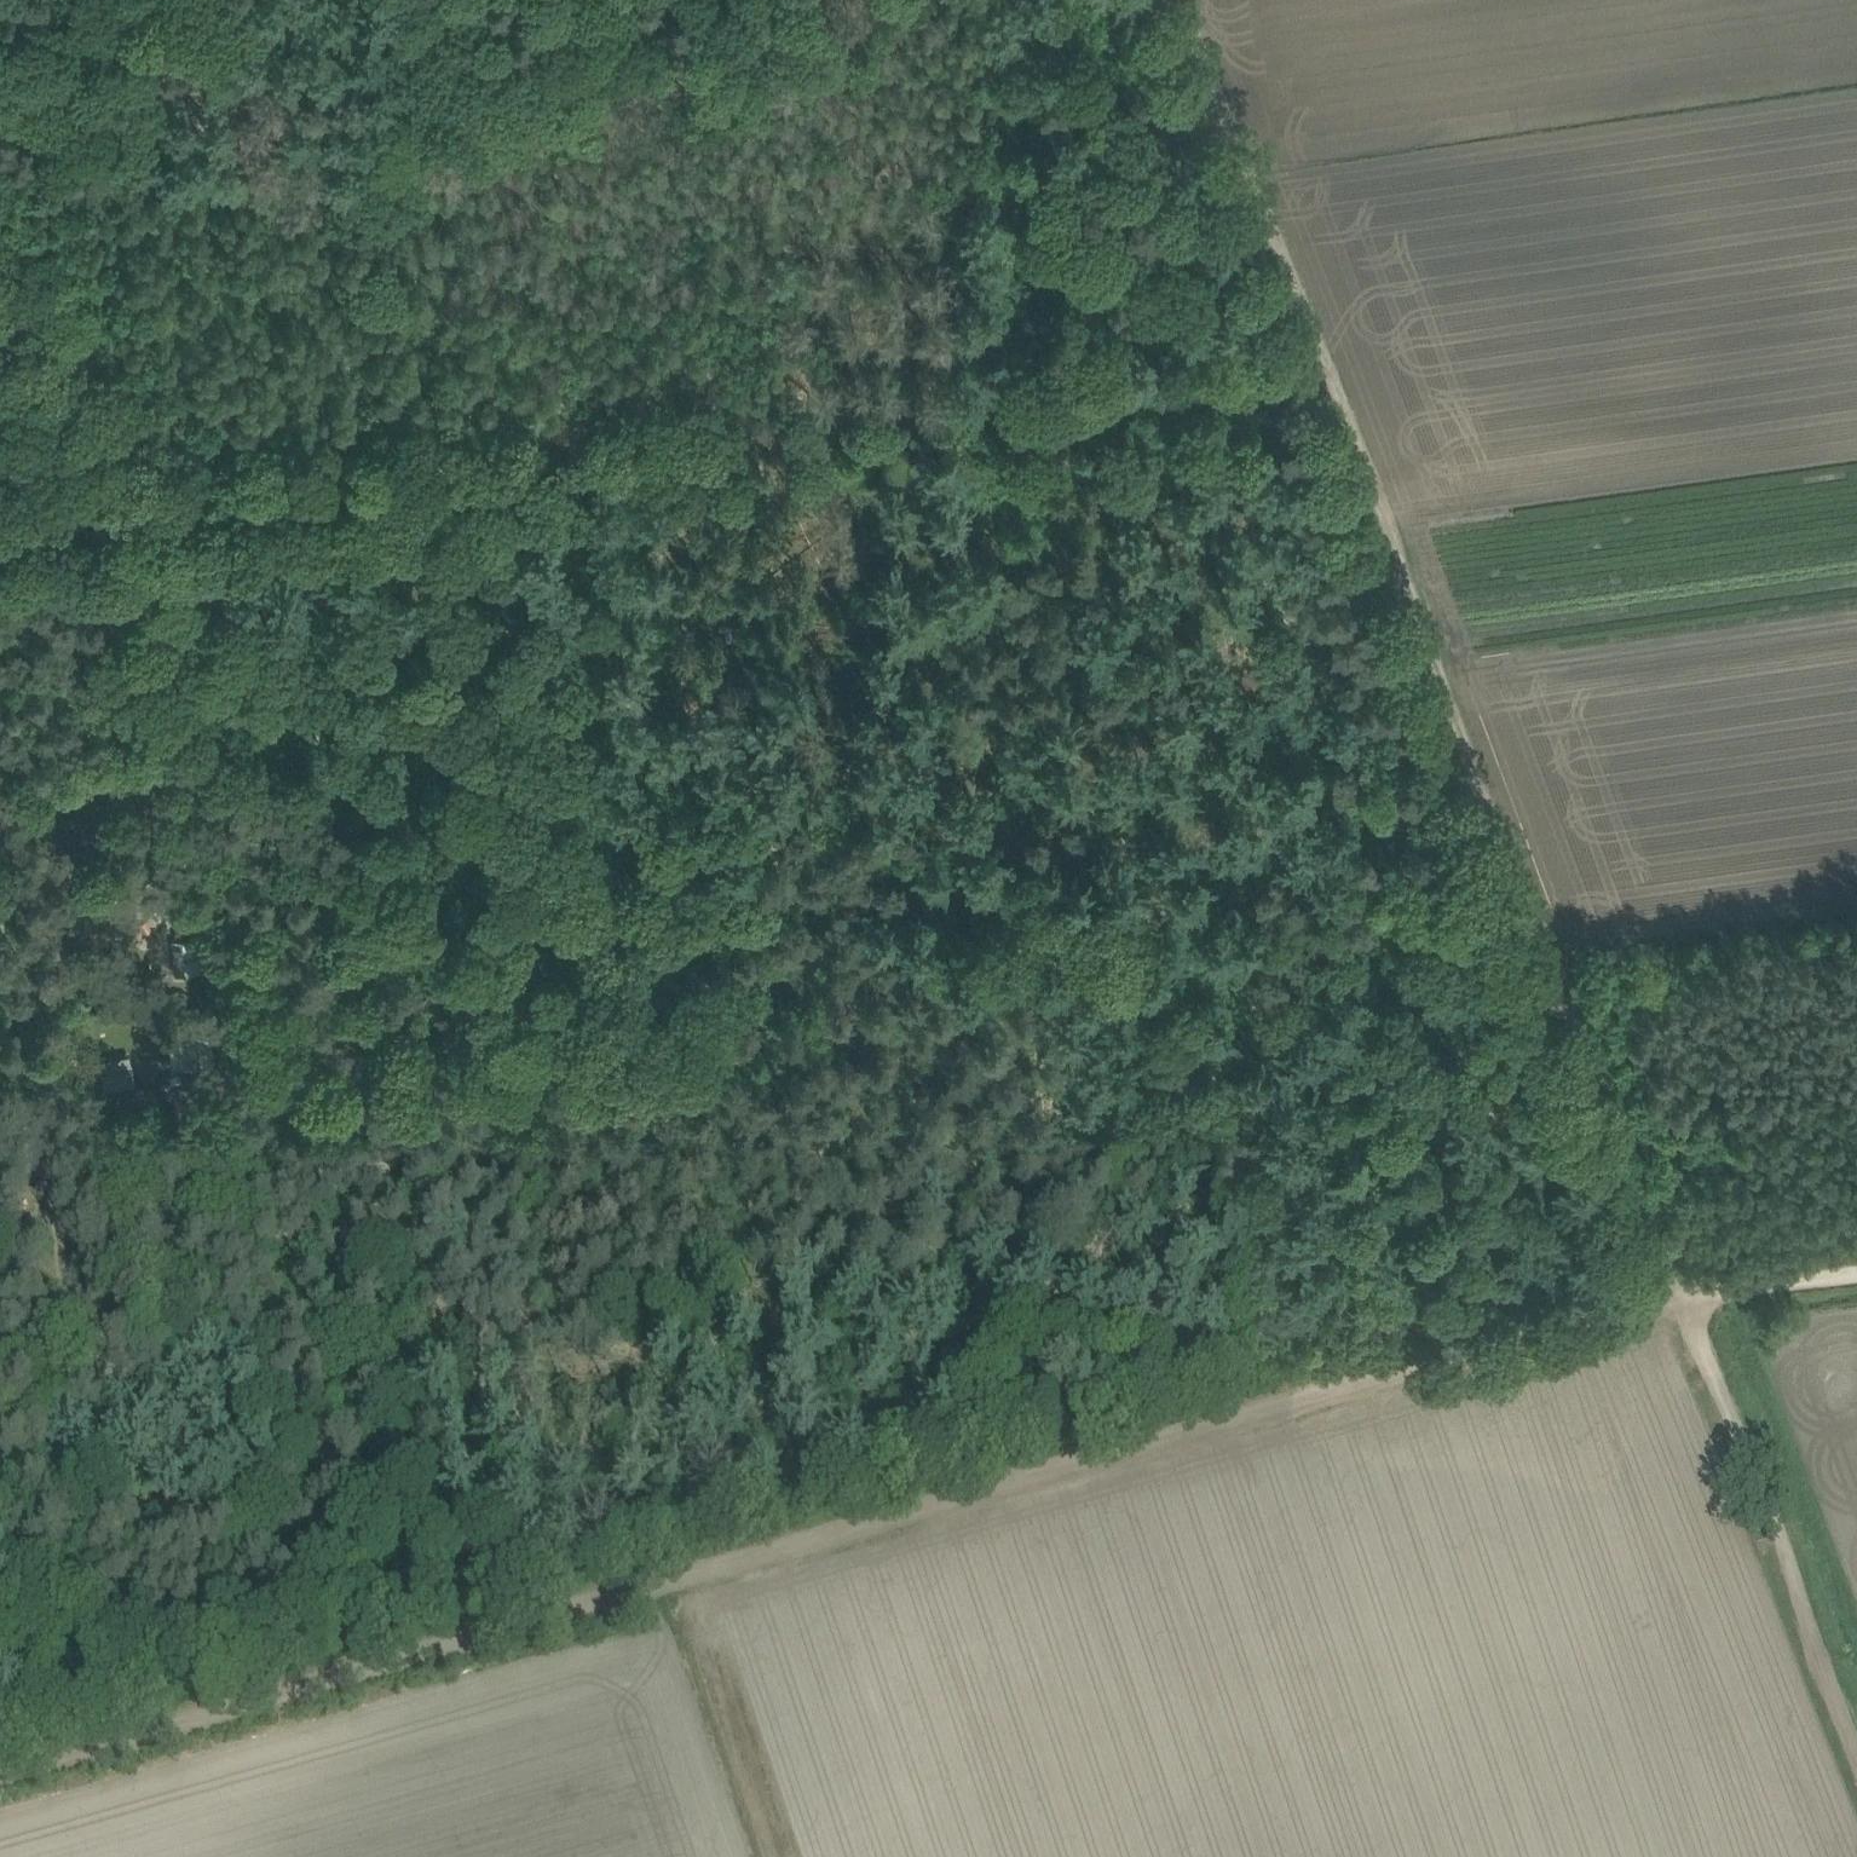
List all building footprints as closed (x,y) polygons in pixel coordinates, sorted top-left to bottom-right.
[(146,906),(152,915),(163,914),(166,904),(161,896),(151,896),(146,906)] [(197,943),(174,945),(177,976),(200,973),(197,943)] [(106,1086),(136,1080),(130,1053),(100,1059),(106,1086)]
